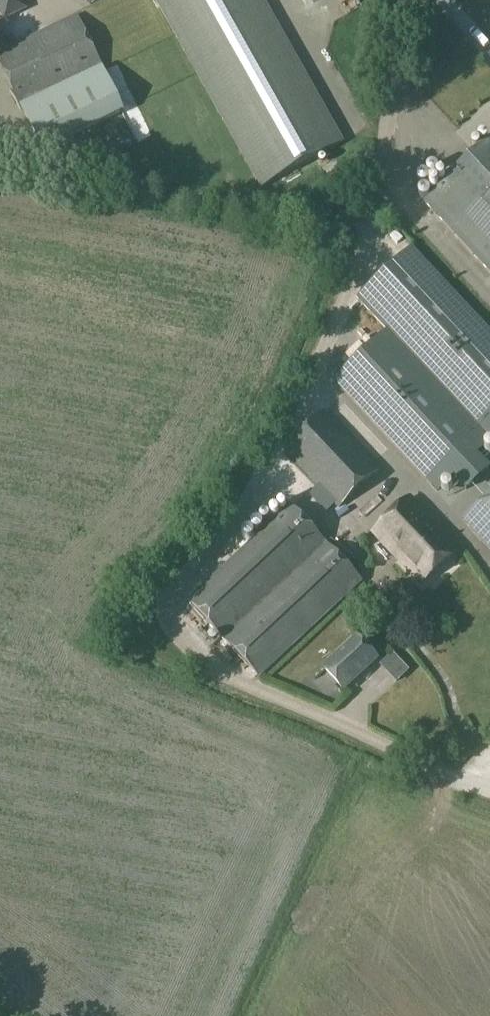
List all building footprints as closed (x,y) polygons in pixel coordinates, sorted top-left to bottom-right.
[(3,13),(11,16),(21,11),(24,3),(23,1),(26,0),(0,0),(0,8),(3,13)] [(264,0),(157,0),(262,187),(343,141),(264,0)] [(77,15),(0,52),(0,62),(43,149),(123,110),(77,15)] [(341,126),(351,120),(335,95),(342,91),(334,77),(317,88),(341,126)] [(489,271),(489,144),(427,202),(489,271)] [(489,438),(489,330),(413,248),(357,296),(489,438)] [(386,330),(332,379),(437,492),(454,477),(467,490),(489,469),(489,468),(478,455),(489,444),(489,441),(386,330)] [(284,449),(340,508),(379,471),(323,412),(284,449)] [(462,520),(489,550),(489,495),(462,520)] [(422,583),(458,550),(410,499),(374,532),(422,583)] [(290,505),(188,601),(258,678),(362,582),(290,505)] [(327,670),(347,690),(378,659),(359,639),(327,670)] [(388,671),(400,659),(394,653),(381,665),(388,671)]
